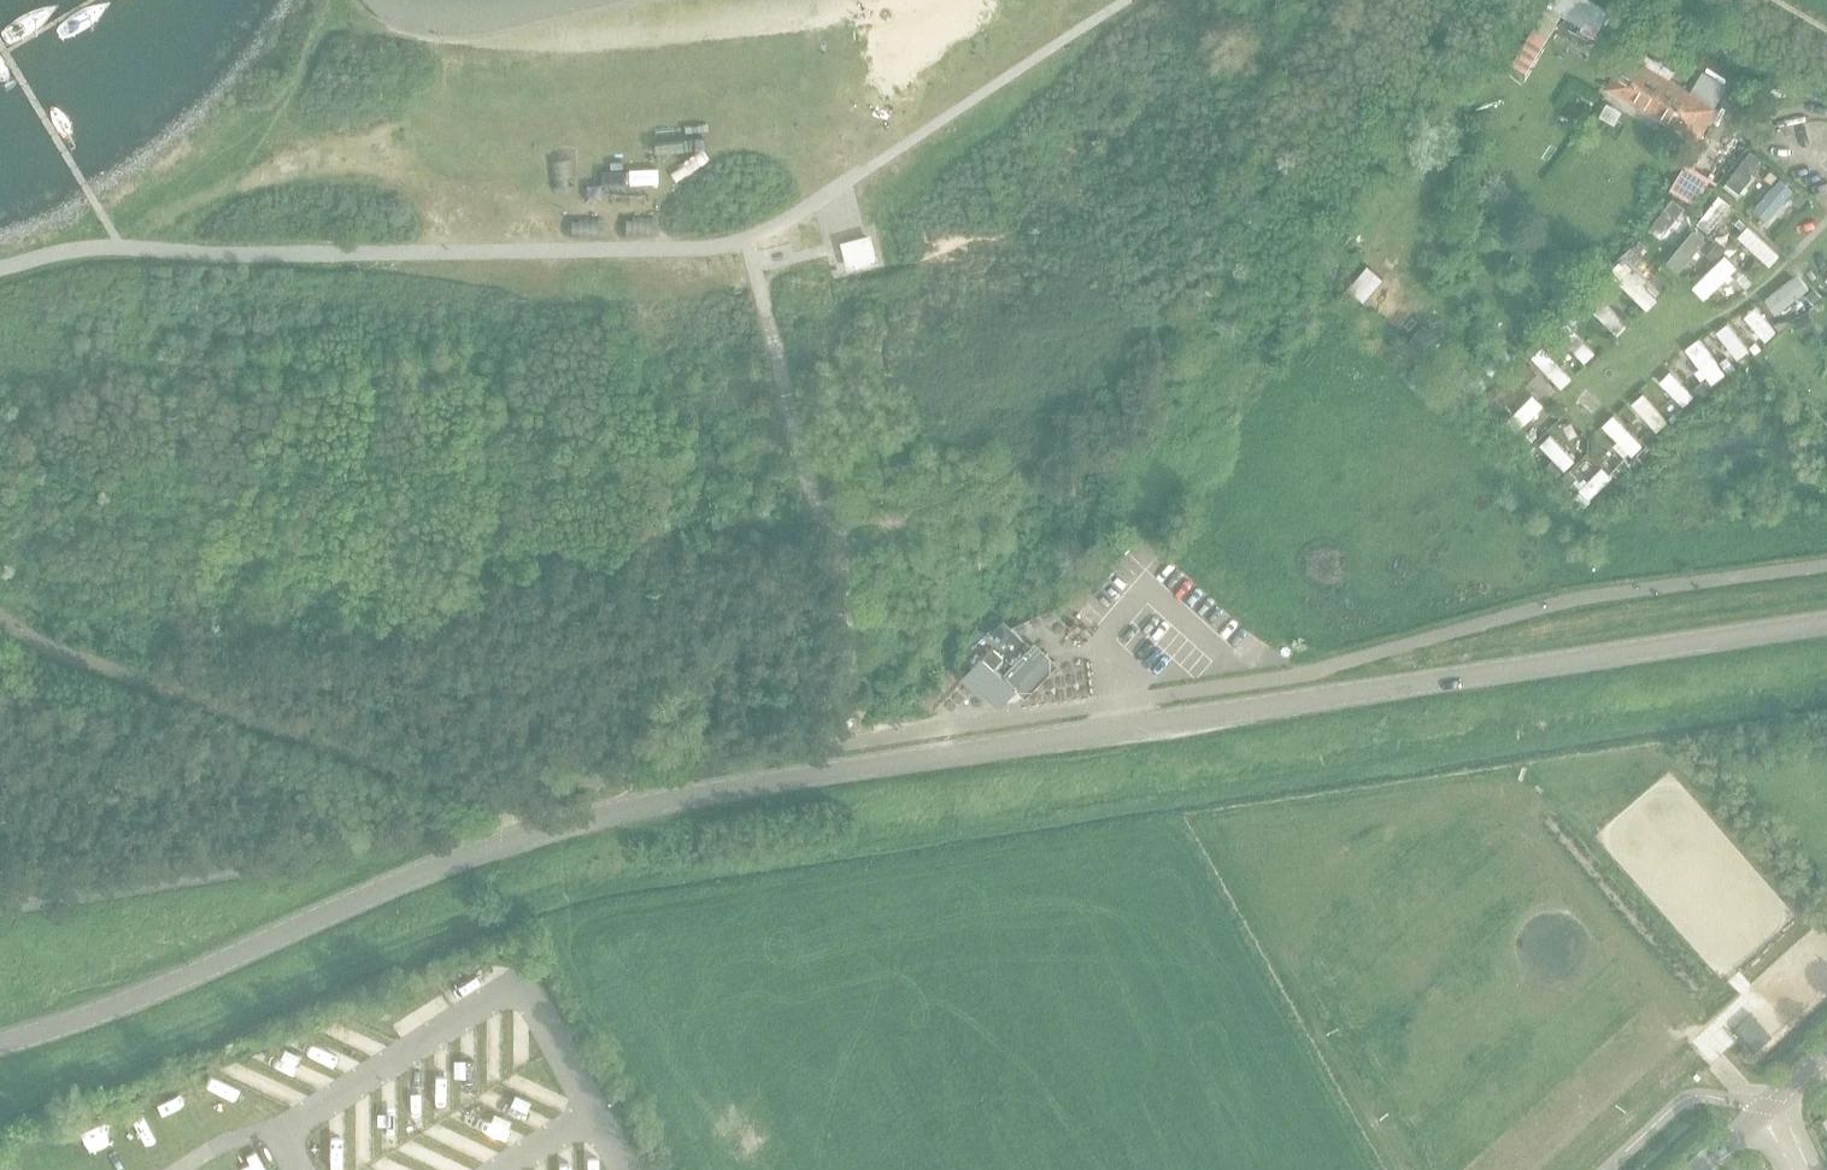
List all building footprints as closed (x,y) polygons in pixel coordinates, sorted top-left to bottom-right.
[(1579,21),(1591,0),(1553,0),(1550,5),(1579,21)] [(1698,66),(1687,86),(1622,50),(1602,85),(1692,135),(1712,100),(1723,81),(1698,66)] [(1750,148),(1725,182),(1738,192),(1764,159),(1750,148)] [(1766,220),(1792,189),(1779,177),(1753,208),(1766,220)] [(1708,231),(1730,203),(1719,194),(1697,222),(1708,231)] [(1672,196),(1648,227),(1660,237),(1684,206),(1672,196)] [(1737,235),(1769,264),(1779,254),(1747,224),(1737,235)] [(1693,229),(1666,261),(1677,271),(1705,239),(1693,229)] [(848,267),(877,260),(870,233),(841,241),(848,267)] [(1703,298),(1737,265),(1725,253),(1691,286),(1703,298)] [(1609,271),(1647,309),(1657,298),(1619,261),(1609,271)] [(1792,276),(1764,297),(1772,309),(1801,287),(1792,276)] [(1581,298),(1616,333),(1626,323),(1590,288),(1581,298)] [(1765,340),(1776,330),(1754,306),(1743,315),(1765,340)] [(1555,330),(1584,362),(1594,352),(1565,320),(1555,330)] [(1716,331),(1736,357),(1748,348),(1727,322),(1716,331)] [(1712,382),(1724,372),(1698,337),(1685,347),(1712,382)] [(1531,356),(1561,387),(1572,377),(1542,345),(1531,356)] [(1505,404),(1537,372),(1522,356),(1476,401),(1491,417),(1495,413),(1502,421),(1512,411),(1505,404)] [(1659,380),(1683,405),(1693,395),(1670,370),(1659,380)] [(1631,402),(1656,430),(1667,420),(1642,392),(1631,402)] [(1532,393),(1506,420),(1516,430),(1543,404),(1532,393)] [(1817,410),(1826,420),(1826,400),(1817,410)] [(1642,444),(1612,413),(1602,423),(1632,454),(1642,444)] [(1625,456),(1611,470),(1617,476),(1631,462),(1637,468),(1645,461),(1642,458),(1661,439),(1649,427),(1639,438),(1645,444),(1629,460),(1625,456)] [(1574,459),(1550,434),(1540,443),(1564,469),(1574,459)] [(1602,466),(1579,488),(1588,498),(1611,476),(1602,466)] [(997,706),(1013,686),(1022,694),(1051,662),(1029,643),(1001,674),(981,655),(958,681),(977,697),(982,692),(997,706)]
